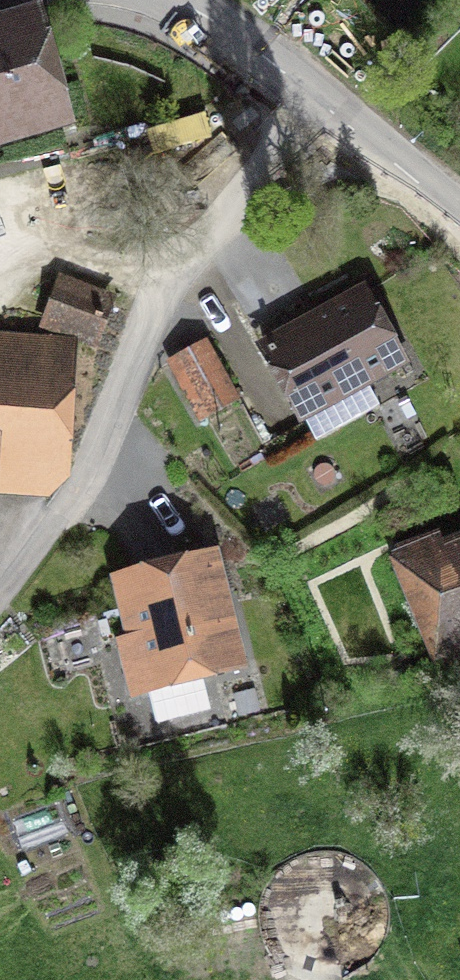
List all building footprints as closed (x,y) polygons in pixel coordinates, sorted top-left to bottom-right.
[(76,134),(42,10),(0,22),(0,155),(76,134)] [(98,354),(117,296),(59,276),(40,329),(61,336),(61,334),(82,340),(79,347),(98,354)] [(410,364),(366,286),(255,348),(299,426),(305,422),(315,440),(369,410),(359,392),(410,364)] [(48,499),(70,486),(79,340),(0,334),(0,495),(48,499)] [(239,402),(207,342),(169,362),(202,422),(239,402)] [(442,542),(438,532),(385,553),(435,677),(459,667),(459,535),(442,542)] [(217,678),(247,671),(218,554),(111,581),(126,639),(115,642),(117,651),(104,654),(114,695),(127,691),(130,703),(141,700),(148,698),(155,726),(211,712),(204,687),(219,684),(217,678)] [(240,717),(261,712),(256,690),(235,695),(240,717)] [(17,867),(21,876),(29,872),(25,863),(17,867)]
